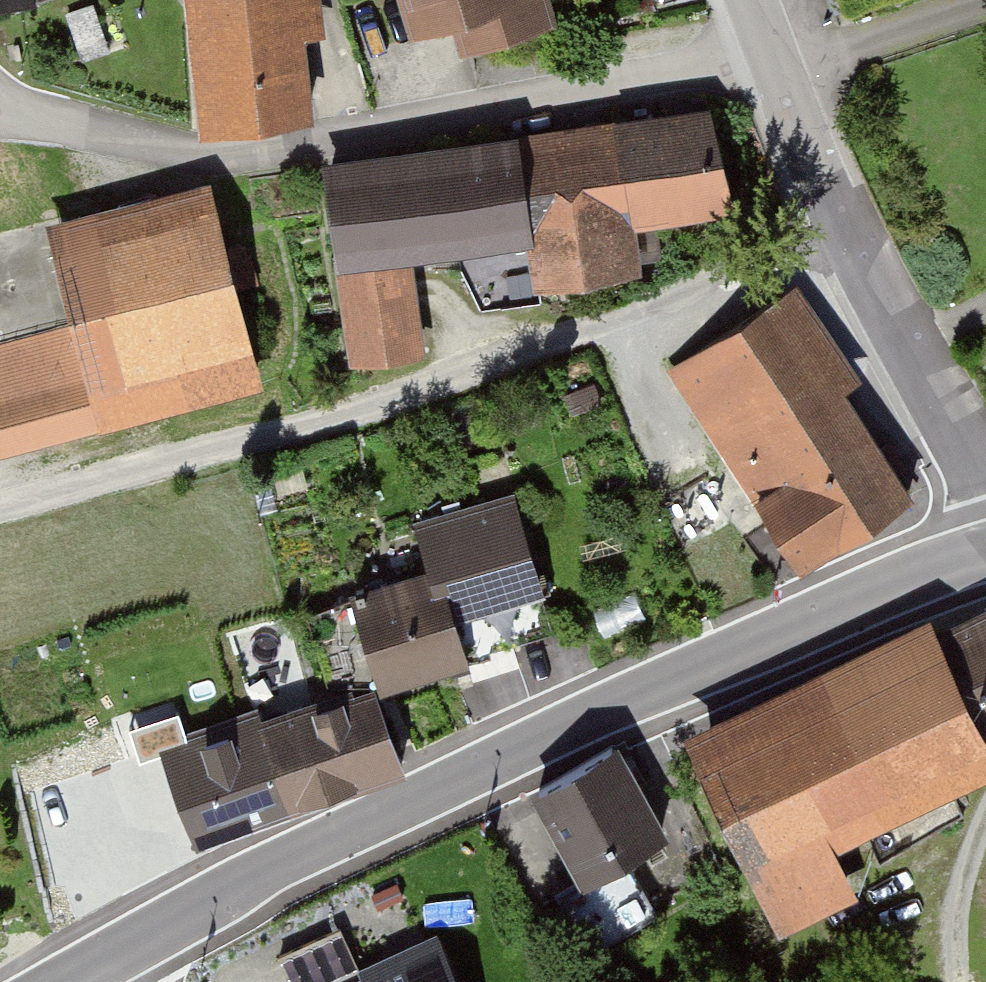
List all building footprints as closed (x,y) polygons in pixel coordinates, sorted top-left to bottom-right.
[(196,133),(300,118),(289,41),(322,37),(316,0),(177,0),(196,133)] [(404,24),(447,11),(459,49),(546,23),(539,0),(397,0),(404,24)] [(731,216),(712,100),(501,133),(517,240),(525,291),(635,274),(629,232),(731,216)] [(517,240),(501,133),(312,163),(344,366),(423,354),(408,257),(517,240)] [(0,350),(0,456),(260,387),(206,182),(31,228),(59,334),(0,350)] [(800,290),(666,376),(793,572),(904,500),(837,398),(860,383),(800,290)] [(419,589),(344,611),(366,686),(451,661),(439,623),(540,593),(517,516),(407,548),(419,589)] [(672,739),(767,939),(844,903),(820,852),(985,773),(985,760),(977,742),(985,737),(985,609),(933,634),(926,619),(672,739)] [(247,710),(146,744),(184,854),(397,781),(366,686),(253,727),(247,710)] [(622,740),(532,787),(580,878),(670,831),(622,740)] [(282,950),(297,981),(463,981),(439,929),(364,962),(346,921),(282,950)]
